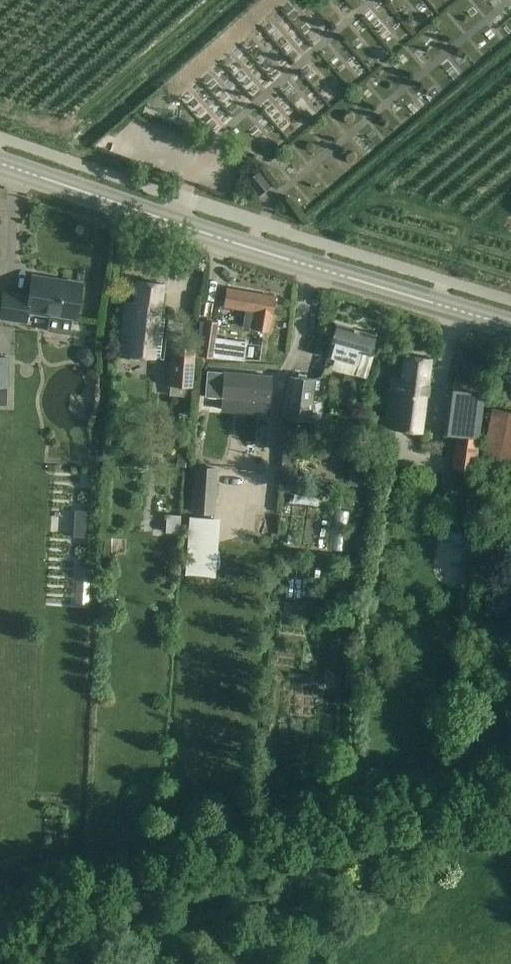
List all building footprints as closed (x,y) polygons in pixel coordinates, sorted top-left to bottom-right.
[(258,172),(247,180),(258,194),(269,185),(258,172)] [(23,322),(25,313),(25,308),(50,312),(50,317),(47,332),(58,333),(69,335),(72,316),(76,316),(79,304),(82,284),(32,276),(29,296),(3,292),(0,310),(0,318),(23,322)] [(117,352),(163,357),(163,352),(172,353),(166,396),(170,396),(190,397),(196,350),(173,347),(164,346),(168,314),(159,313),(163,284),(137,280),(134,302),(123,301),(117,352)] [(245,310),(242,327),(269,331),(272,315),(272,314),(275,297),(226,288),(223,306),(245,310)] [(205,320),(200,357),(212,357),(217,322),(205,320)] [(362,353),(369,355),(375,335),(336,324),(327,355),(334,357),(331,369),(355,375),(359,364),(362,353)] [(249,359),(251,340),(217,337),(216,357),(249,359)] [(82,349),(78,353),(79,360),(87,366),(93,365),(97,361),(96,354),(89,348),(82,349)] [(7,405),(7,387),(9,387),(9,371),(9,355),(0,355),(0,405),(7,405)] [(392,379),(390,399),(386,429),(421,433),(430,358),(404,355),(401,380),(392,379)] [(206,371),(205,391),(204,397),(218,398),(219,392),(223,392),(221,409),(267,413),(270,376),(206,371)] [(314,379),(289,377),(284,419),(320,422),(323,402),(311,400),(314,379)] [(477,438),(484,393),(485,384),(450,380),(444,437),(453,438),(449,467),(476,471),(480,438),(477,438)] [(479,476),(496,479),(501,460),(510,462),(510,412),(492,409),(479,476)] [(176,466),(186,467),(187,453),(178,452),(176,466)] [(215,514),(217,467),(194,464),(191,512),(215,514)] [(354,500),(355,490),(342,488),(341,499),(354,500)] [(294,493),(292,503),(317,506),(319,496),(294,493)] [(74,509),(73,537),(88,538),(89,510),(74,509)] [(333,509),(331,549),(346,549),(347,509),(333,509)] [(165,532),(179,534),(181,514),(167,513),(165,532)] [(216,577),(220,518),(189,516),(184,575),(216,577)] [(77,569),(75,607),(87,607),(89,570),(77,569)] [(323,601),(323,603),(338,604),(339,595),(324,594),(324,595),(315,594),(315,600),(323,601)] [(327,686),(338,686),(338,673),(327,672),(327,686)]
